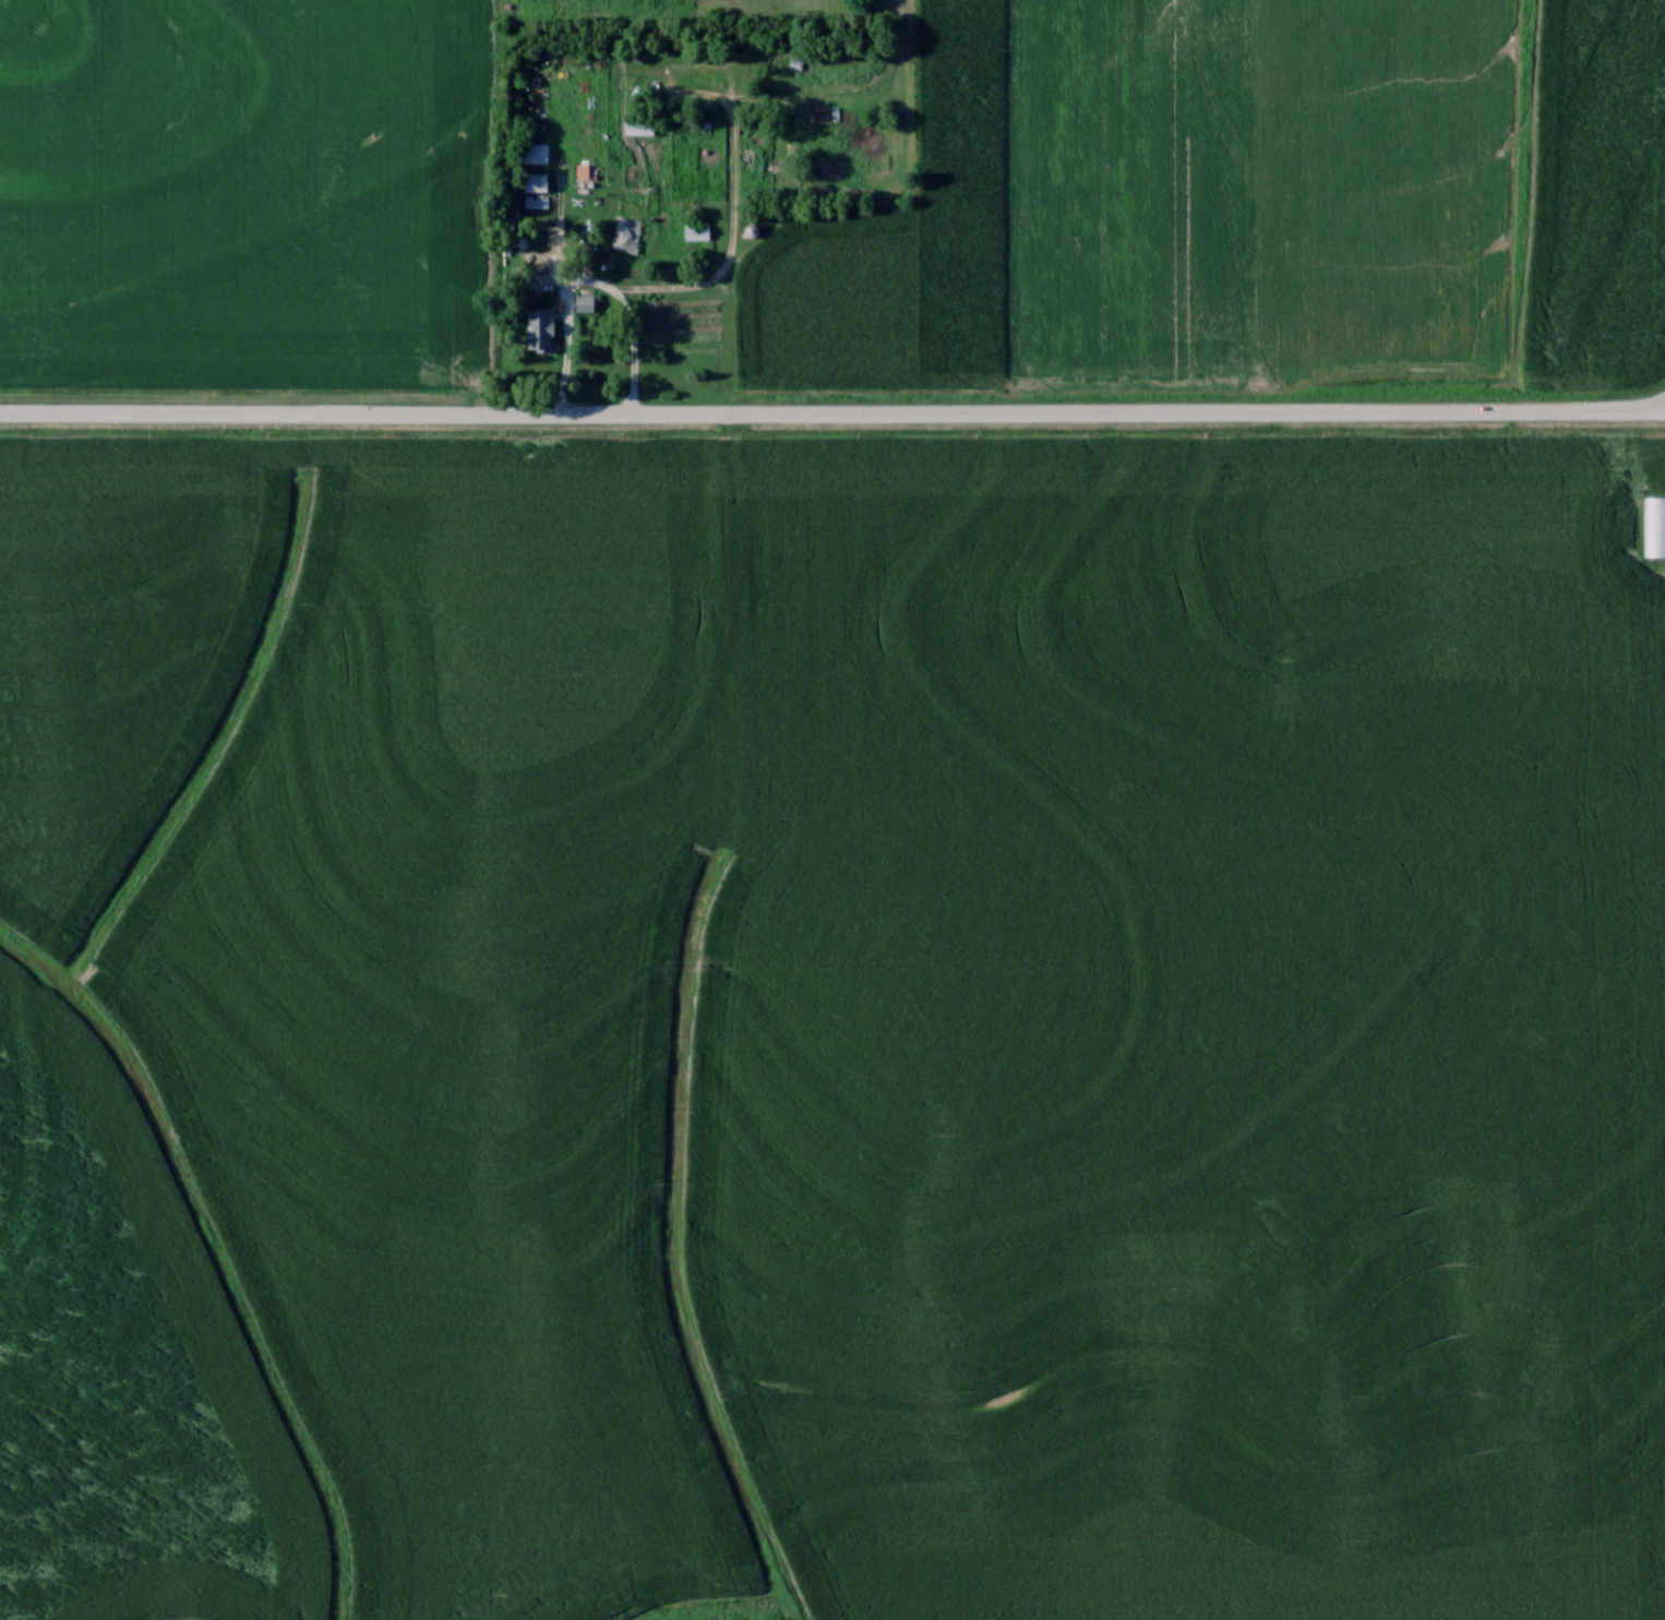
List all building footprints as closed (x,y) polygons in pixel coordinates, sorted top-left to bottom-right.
[(624,133),(655,133),(655,119),(624,119),(624,133)] [(644,230),(644,214),(618,214),(618,230),(644,230)] [(683,223),(683,239),(710,239),(710,223),(683,223)] [(744,236),(760,236),(760,224),(744,224),(744,236)] [(577,310),(595,310),(595,294),(577,294),(577,310)] [(554,349),(554,308),(528,308),(528,349),(554,349)] [(1642,495),(1642,555),(1664,555),(1664,495),(1642,495)]
